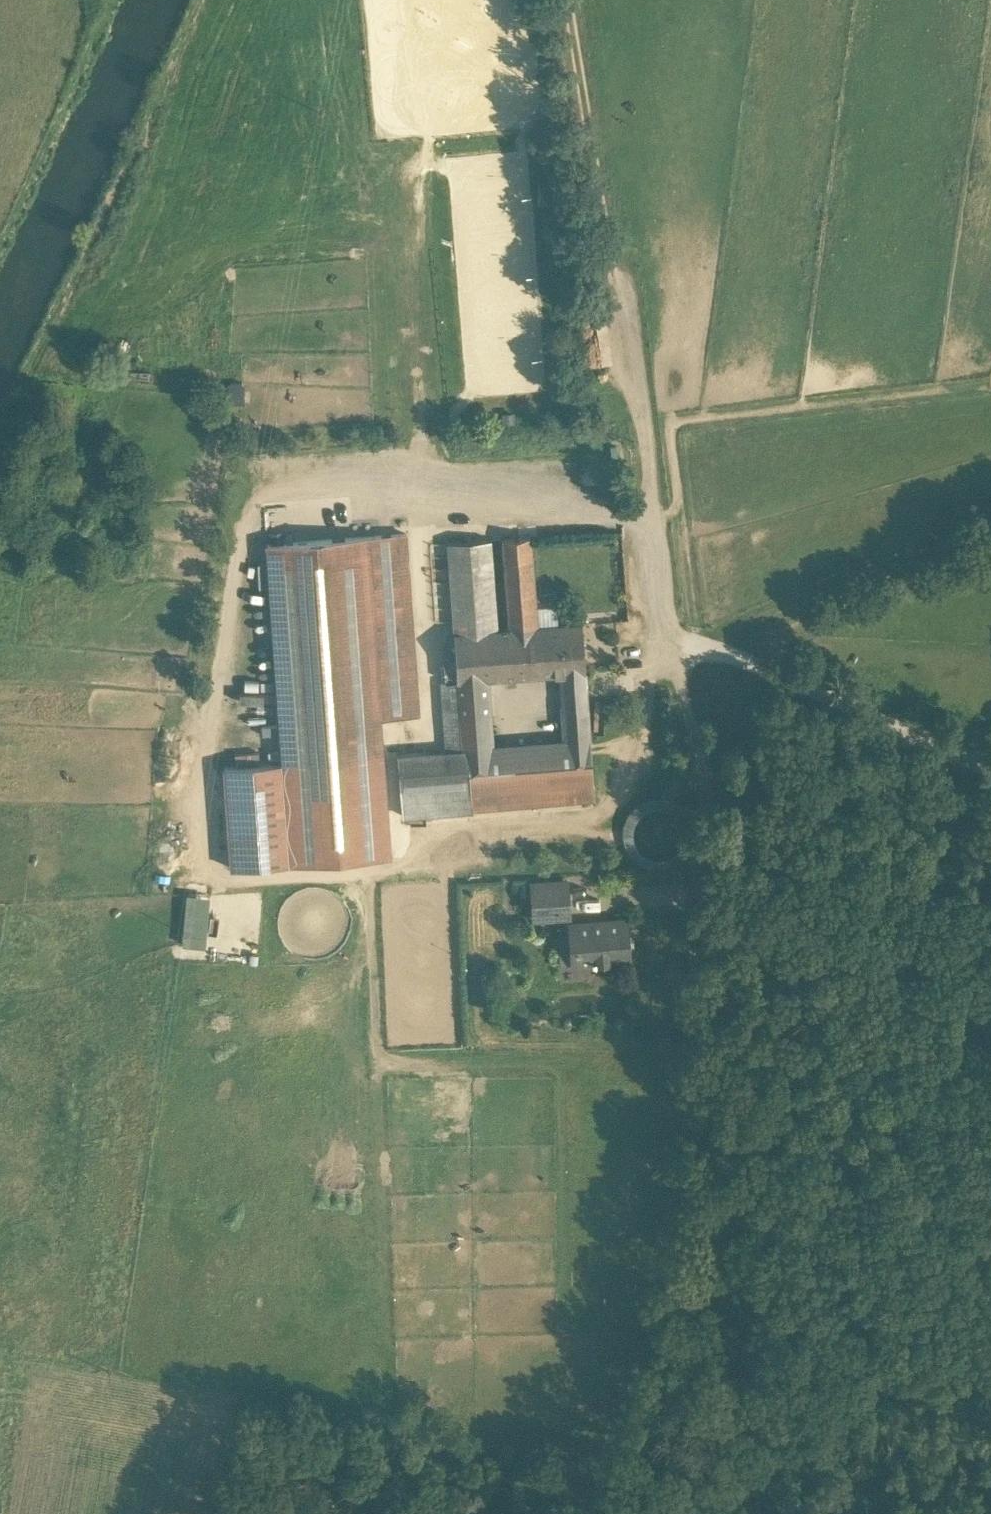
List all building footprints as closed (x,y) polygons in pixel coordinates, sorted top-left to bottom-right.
[(406,532),(366,535),(380,715),(419,712),(406,532)] [(366,535),(267,542),(283,761),(291,861),(390,854),(380,715),(366,535)] [(531,535),(502,537),(509,627),(530,625),(538,624),(531,535)] [(491,537),(448,541),(454,630),(498,627),(491,537)] [(538,624),(530,625),(533,673),(562,671),(585,670),(582,621),(538,624)] [(454,630),(457,679),(488,677),(533,673),(530,625),(509,627),(498,627),(454,630)] [(585,670),(562,671),(563,687),(587,685),(585,670)] [(488,677),(457,679),(442,680),(446,749),(462,748),(462,747),(493,744),(488,677)] [(563,687),(561,687),(565,738),(590,736),(587,685),(563,687)] [(493,744),(462,747),(462,748),(467,748),(471,791),(497,789),(497,805),(565,799),(564,784),(593,782),(590,736),(565,738),(493,744)] [(446,749),(398,753),(403,813),(472,807),(471,791),(467,748),(462,748),(446,749)] [(283,761),(224,766),(231,866),(291,861),(283,761)] [(593,782),(564,784),(565,799),(594,797),(593,782)] [(497,789),(471,791),(472,807),(497,805),(497,789)] [(692,844),(694,830),(691,817),(683,806),(672,798),(658,795),(645,798),(633,806),(626,818),(623,831),(626,845),(634,856),(645,864),(659,866),(673,863),(684,856),(692,844)] [(568,878),(532,880),(534,916),(570,914),(568,878)] [(209,894),(189,893),(185,942),(205,944),(209,894)] [(627,918),(569,922),(570,924),(558,925),(561,961),(572,960),(572,962),(595,960),(599,964),(608,963),(612,959),(630,957),(629,946),(633,942),(632,936),(628,932),(627,918)]
